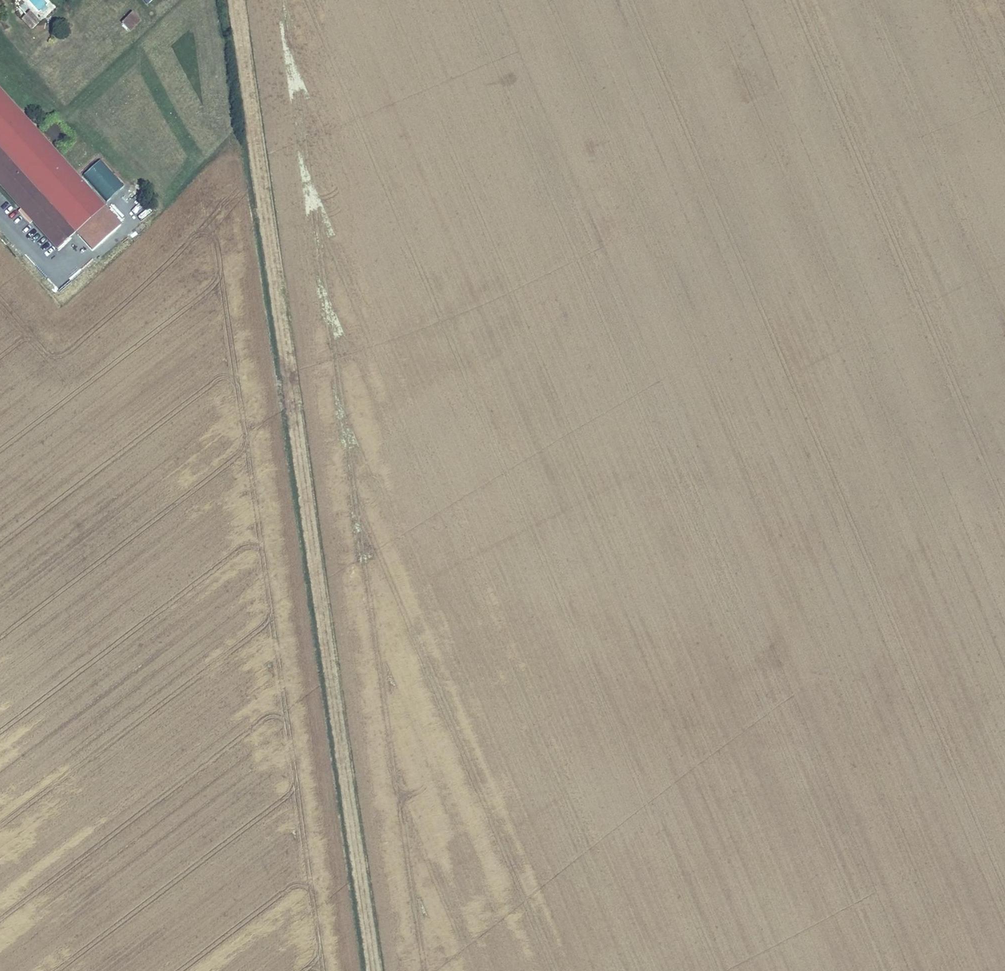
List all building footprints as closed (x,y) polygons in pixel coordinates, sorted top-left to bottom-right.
[(41,21),(33,11),(25,18),(33,28),(41,21)] [(132,11),(121,22),(130,31),(141,19),(132,11)] [(36,131),(0,90),(0,182),(54,244),(100,203),(36,131)] [(99,160),(82,175),(107,201),(123,186),(99,160)]
